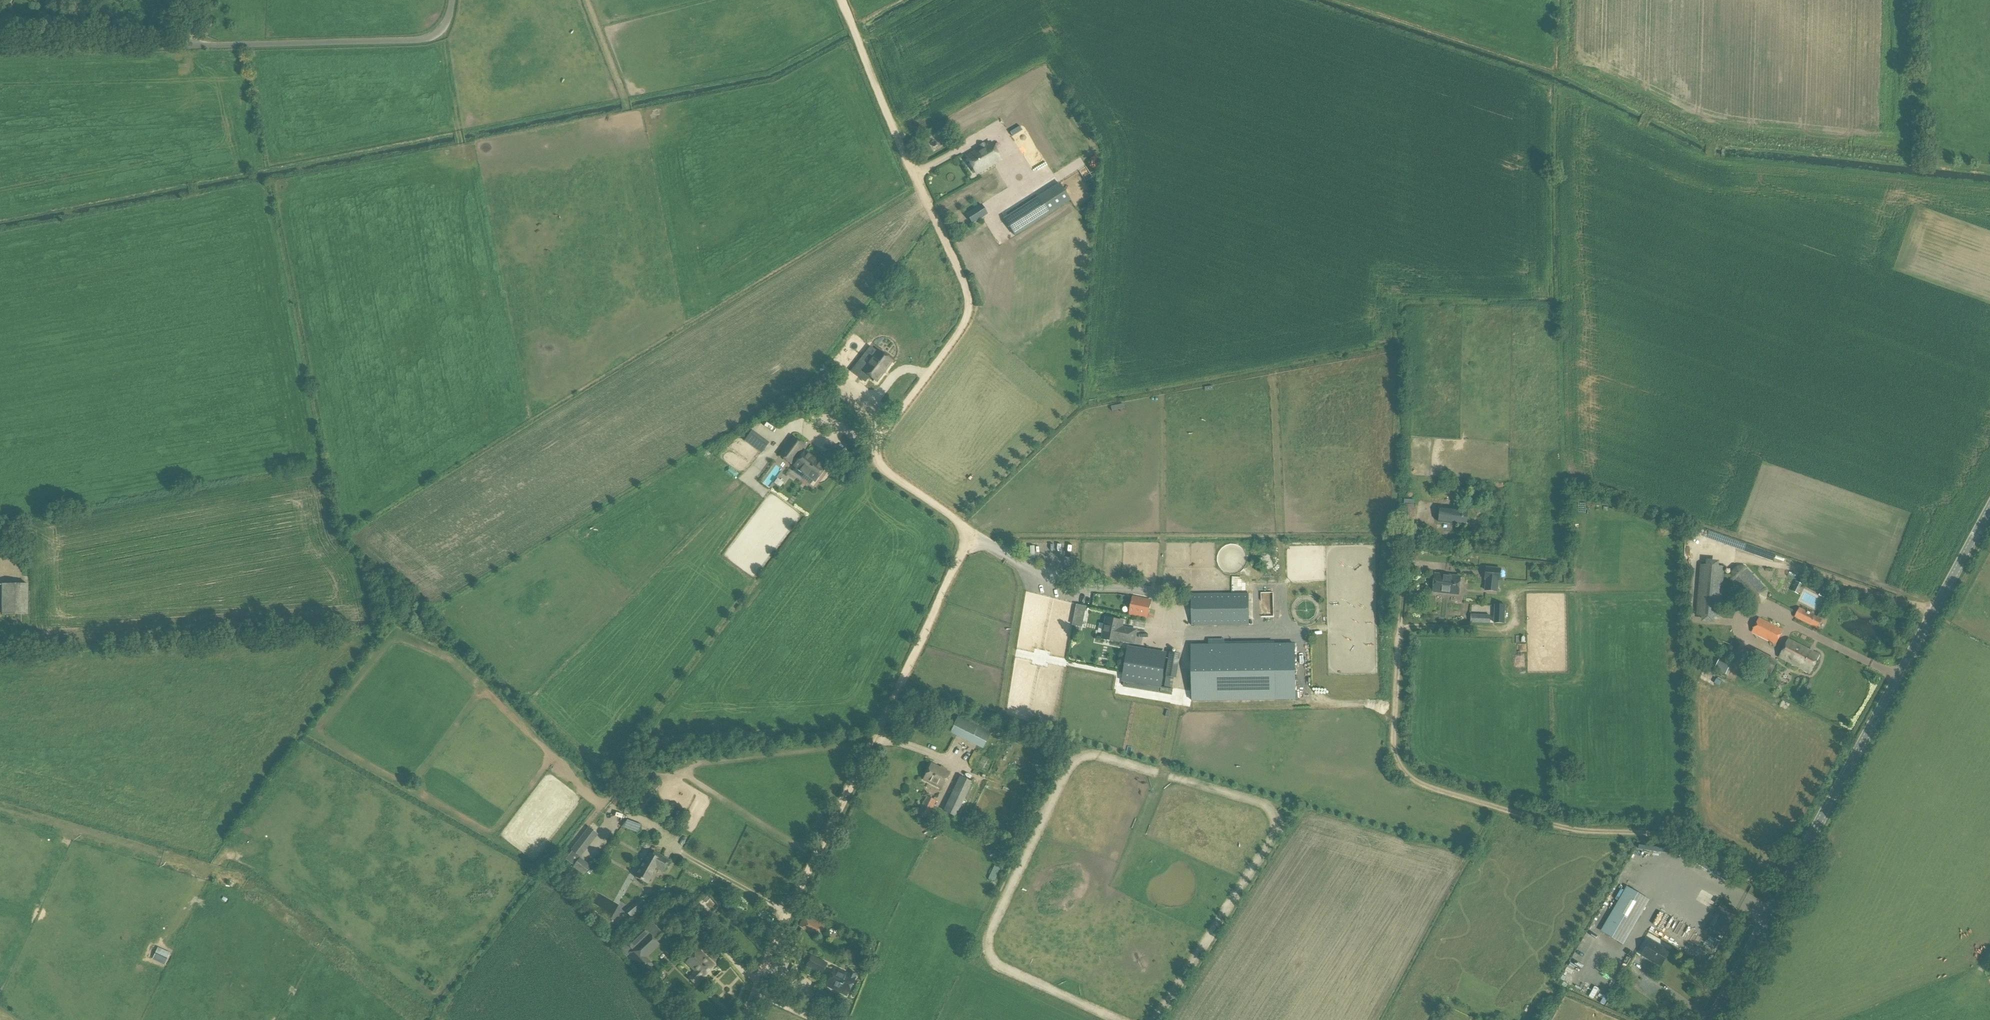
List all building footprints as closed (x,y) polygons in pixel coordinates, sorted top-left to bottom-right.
[(104,1),(88,2),(89,10),(102,10),(102,12),(111,12),(111,2),(104,2),(104,1)] [(991,143),(966,157),(977,174),(1001,160),(991,143)] [(1018,166),(979,187),(992,212),(1021,196),(1025,202),(1034,197),(1030,189),(1042,183),(1043,185),(1076,168),(1073,161),(1082,156),(1077,146),(1023,175),(1018,166)] [(1004,220),(1014,237),(1018,235),(1035,224),(1049,216),(1044,207),(1038,199),(1013,215),(1006,219),(1004,220)] [(965,226),(985,216),(979,204),(957,215),(956,213),(952,215),(957,226),(964,223),(965,226)] [(984,229),(975,232),(977,238),(986,235),(984,229)] [(962,241),(954,245),(960,257),(968,253),(962,241)] [(859,361),(851,372),(865,382),(869,376),(877,382),(892,362),(878,351),(866,366),(859,361)] [(804,446),(792,438),(780,455),(791,464),(792,462),(796,465),(795,466),(805,474),(802,478),(811,485),(814,480),(815,481),(826,466),(806,452),(803,455),(799,452),(804,446)] [(1441,508),(1440,523),(1467,525),(1469,508),(1462,508),(1463,485),(1456,484),(1454,509),(1441,508)] [(1403,505),(1402,530),(1414,531),(1415,505),(1403,505)] [(1503,568),(1489,566),(1488,578),(1495,579),(1493,597),(1501,598),(1503,568)] [(1700,566),(1696,615),(1721,617),(1724,568),(1700,566)] [(1731,571),(1731,580),(1753,604),(1762,603),(1767,599),(1768,590),(1746,566),(1737,566),(1731,571)] [(1438,575),(1436,593),(1462,595),(1463,576),(1438,575)] [(29,584),(3,584),(3,615),(29,615),(29,584)] [(1249,593),(1192,594),(1192,626),(1250,625),(1249,593)] [(1133,598),(1130,614),(1149,618),(1152,601),(1133,598)] [(1505,606),(1496,605),(1495,624),(1505,624),(1505,606)] [(1799,608),(1794,617),(1818,629),(1823,619),(1799,608)] [(1755,616),(1748,630),(1752,632),(1752,633),(1776,645),(1784,630),(1759,618),(1755,616)] [(1109,619),(1105,640),(1121,643),(1122,641),(1136,643),(1139,631),(1124,628),(1125,622),(1109,619)] [(1788,640),(1779,658),(1810,673),(1819,655),(1788,640)] [(1276,699),(1275,654),(1226,655),(1225,644),(1209,644),(1209,655),(1193,656),(1193,700),(1276,699)] [(1128,645),(1123,680),(1162,687),(1167,651),(1128,645)] [(1706,657),(1705,649),(1698,650),(1699,658),(1706,657)] [(1170,653),(1166,677),(1174,678),(1178,654),(1170,653)] [(959,718),(951,734),(983,749),(991,733),(959,718)] [(932,765),(925,780),(942,788),(949,773),(932,765)] [(952,794),(943,811),(956,817),(973,782),(961,777),(953,794),(952,794)] [(927,796),(918,814),(928,819),(936,801),(927,796)] [(626,820),(622,826),(637,832),(640,826),(626,820)] [(651,835),(663,838),(665,832),(653,828),(651,835)] [(595,833),(590,829),(572,852),(566,860),(574,866),(574,867),(588,878),(592,872),(578,861),(577,856),(595,833)] [(646,860),(635,878),(648,885),(653,875),(652,875),(656,869),(663,873),(670,861),(655,852),(653,856),(650,854),(646,860)] [(1732,877),(1731,882),(1741,886),(1742,881),(1732,877)] [(1691,898),(1693,892),(1681,888),(1679,894),(1691,898)] [(1627,889),(1602,933),(1623,944),(1648,901),(1627,889)] [(1682,909),(1686,899),(1674,894),(1670,904),(1682,909)] [(1604,909),(1609,899),(1605,897),(1600,908),(1604,909)] [(601,906),(617,915),(622,906),(605,898),(601,906)] [(638,898),(624,910),(632,921),(647,908),(646,907),(648,905),(644,900),(641,902),(638,898)] [(824,924),(814,919),(806,915),(801,925),(809,929),(819,934),(824,924)] [(641,926),(624,943),(632,951),(635,948),(644,958),(659,944),(655,940),(662,934),(649,920),(642,927),(641,926)] [(686,929),(681,934),(687,940),(692,935),(686,929)] [(1651,941),(1642,956),(1661,967),(1670,952),(1651,941)] [(169,954),(159,949),(154,958),(164,963),(169,954)] [(699,950),(687,963),(695,972),(690,977),(696,984),(702,978),(714,965),(699,950)] [(812,955),(806,967),(822,975),(828,963),(812,955)] [(835,968),(826,986),(847,996),(856,978),(835,968)] [(1602,1005),(1605,997),(1601,995),(1597,1003),(1602,1005)] [(807,1001),(805,1006),(814,1010),(817,1006),(807,1001)]
